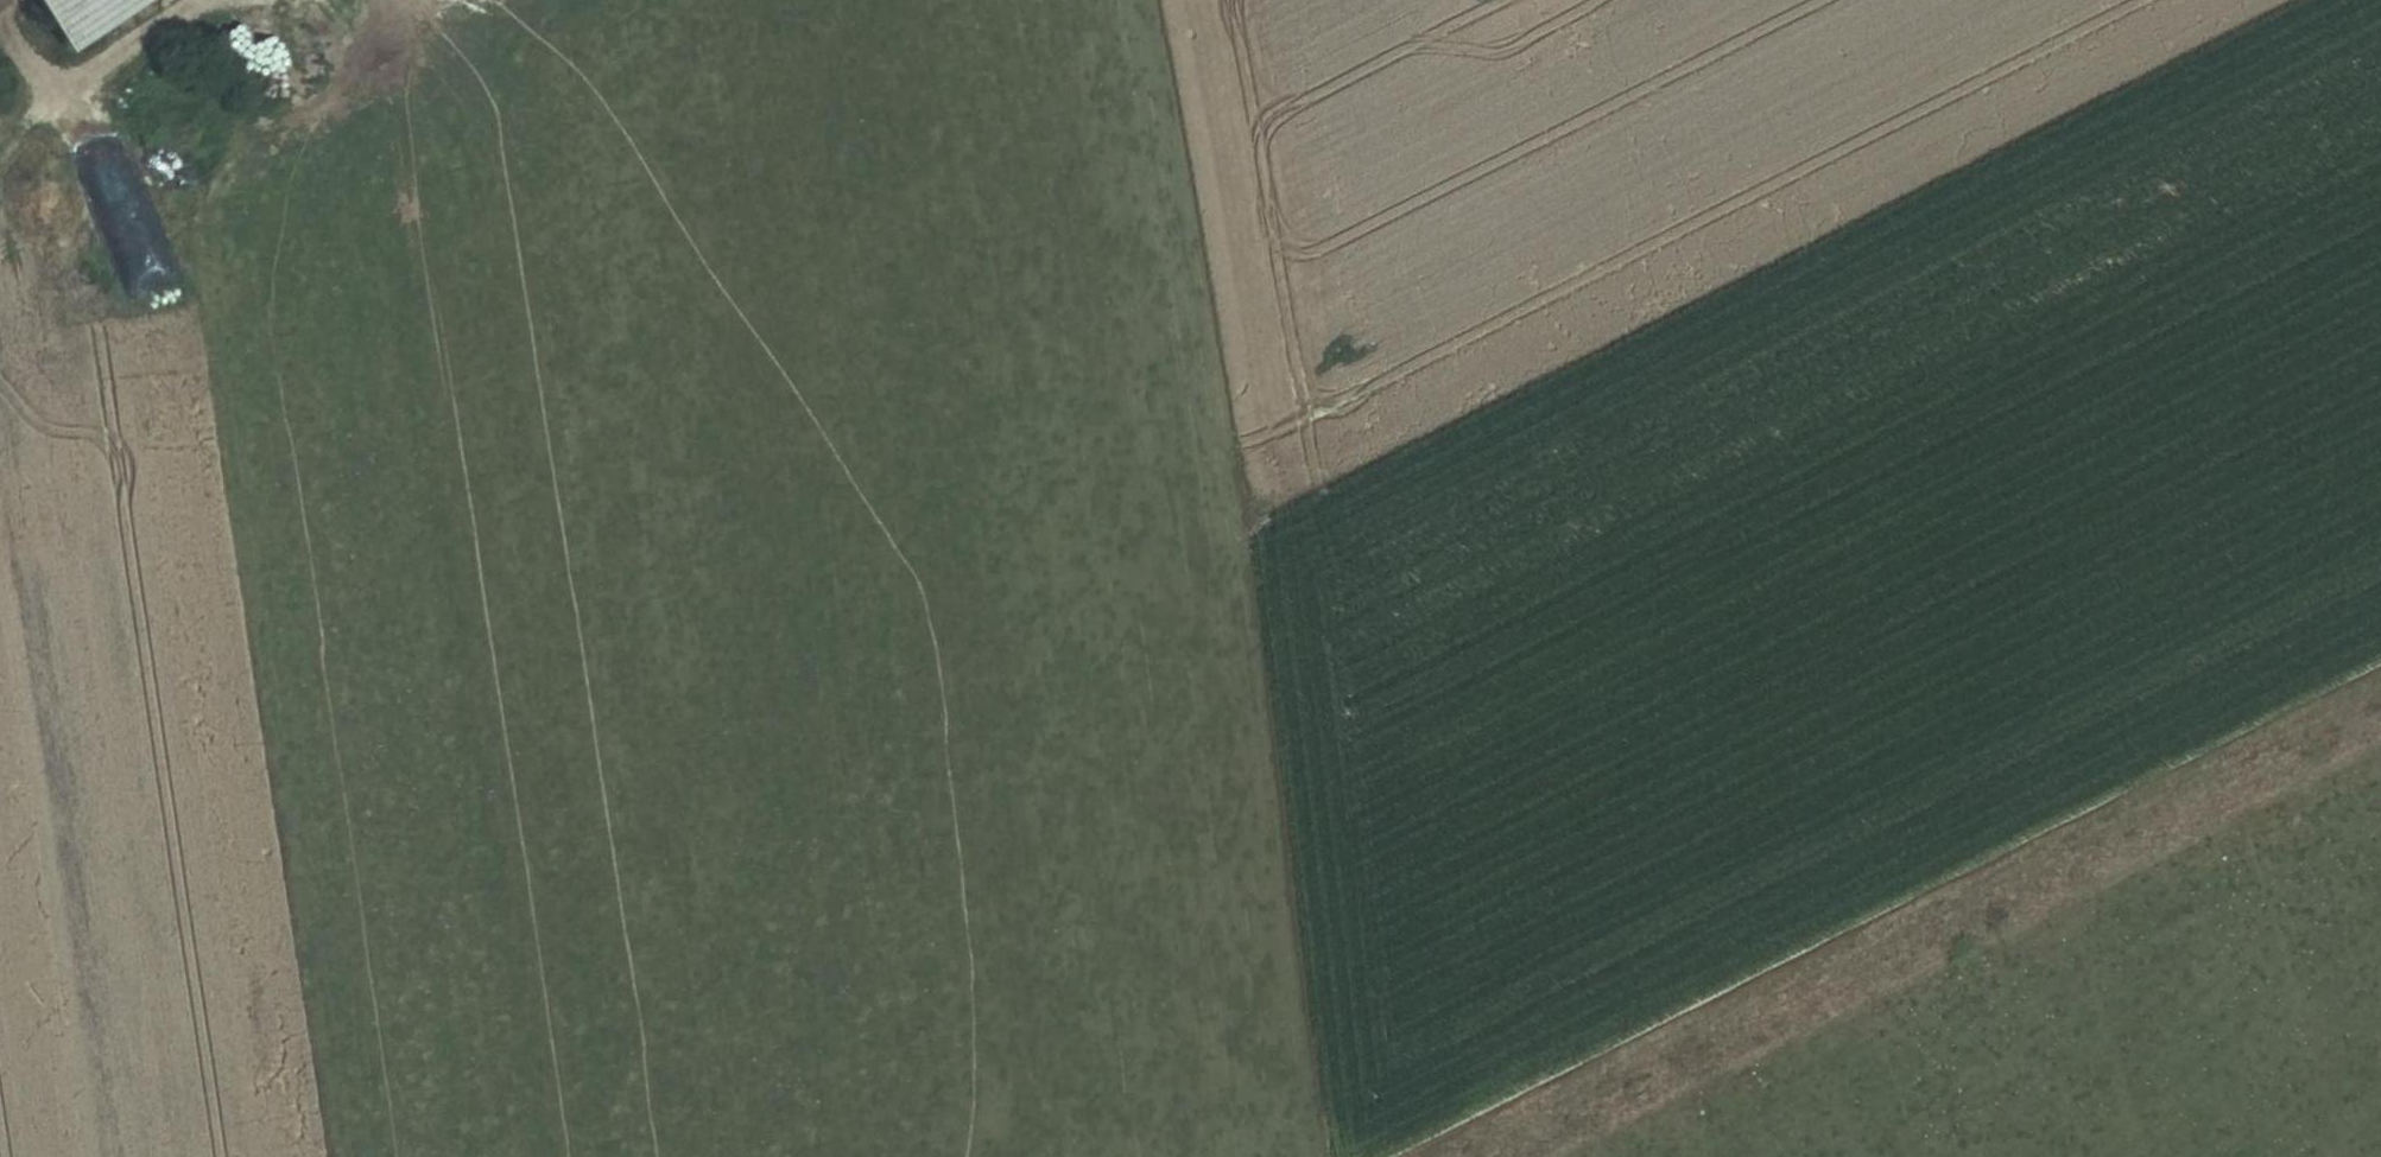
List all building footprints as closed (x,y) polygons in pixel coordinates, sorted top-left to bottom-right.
[(74,64),(168,0),(33,0),(74,64)]
